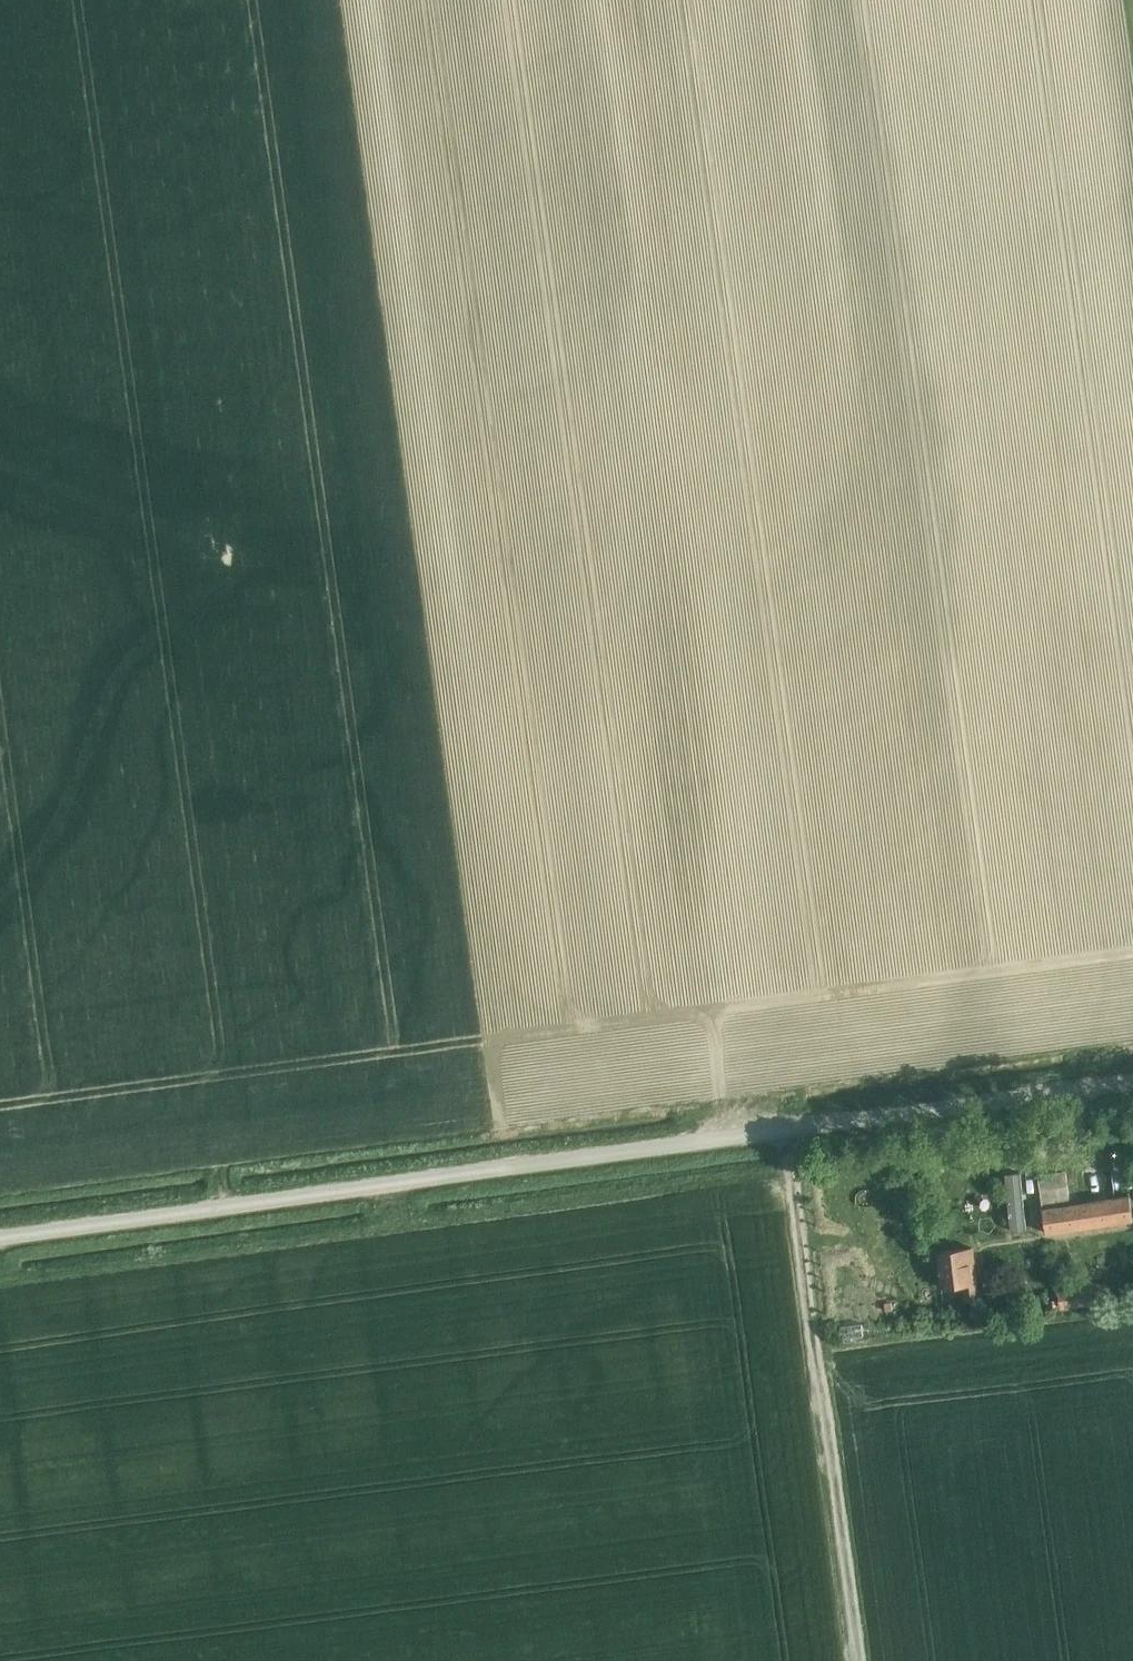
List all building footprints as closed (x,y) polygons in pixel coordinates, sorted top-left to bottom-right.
[(1065,1166),(1037,1170),(1047,1234),(1132,1221),(1132,1214),(1129,1186),(1124,1157),(1110,1160),(1115,1193),(1070,1200),(1065,1166)] [(961,1287),(963,1303),(979,1301),(972,1247),(938,1251),(943,1290),(961,1287)] [(1059,1290),(1062,1309),(1103,1303),(1100,1285),(1059,1290)]
